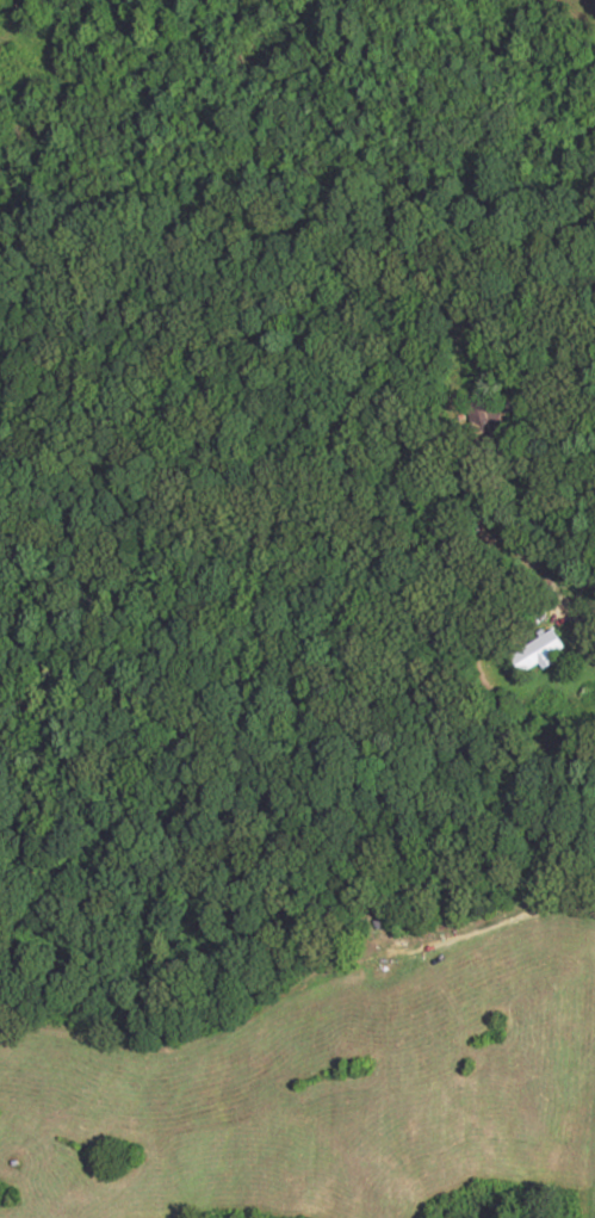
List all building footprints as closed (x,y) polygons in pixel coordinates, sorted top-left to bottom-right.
[(569,652),(558,629),(514,650),(525,673),(569,652)]
